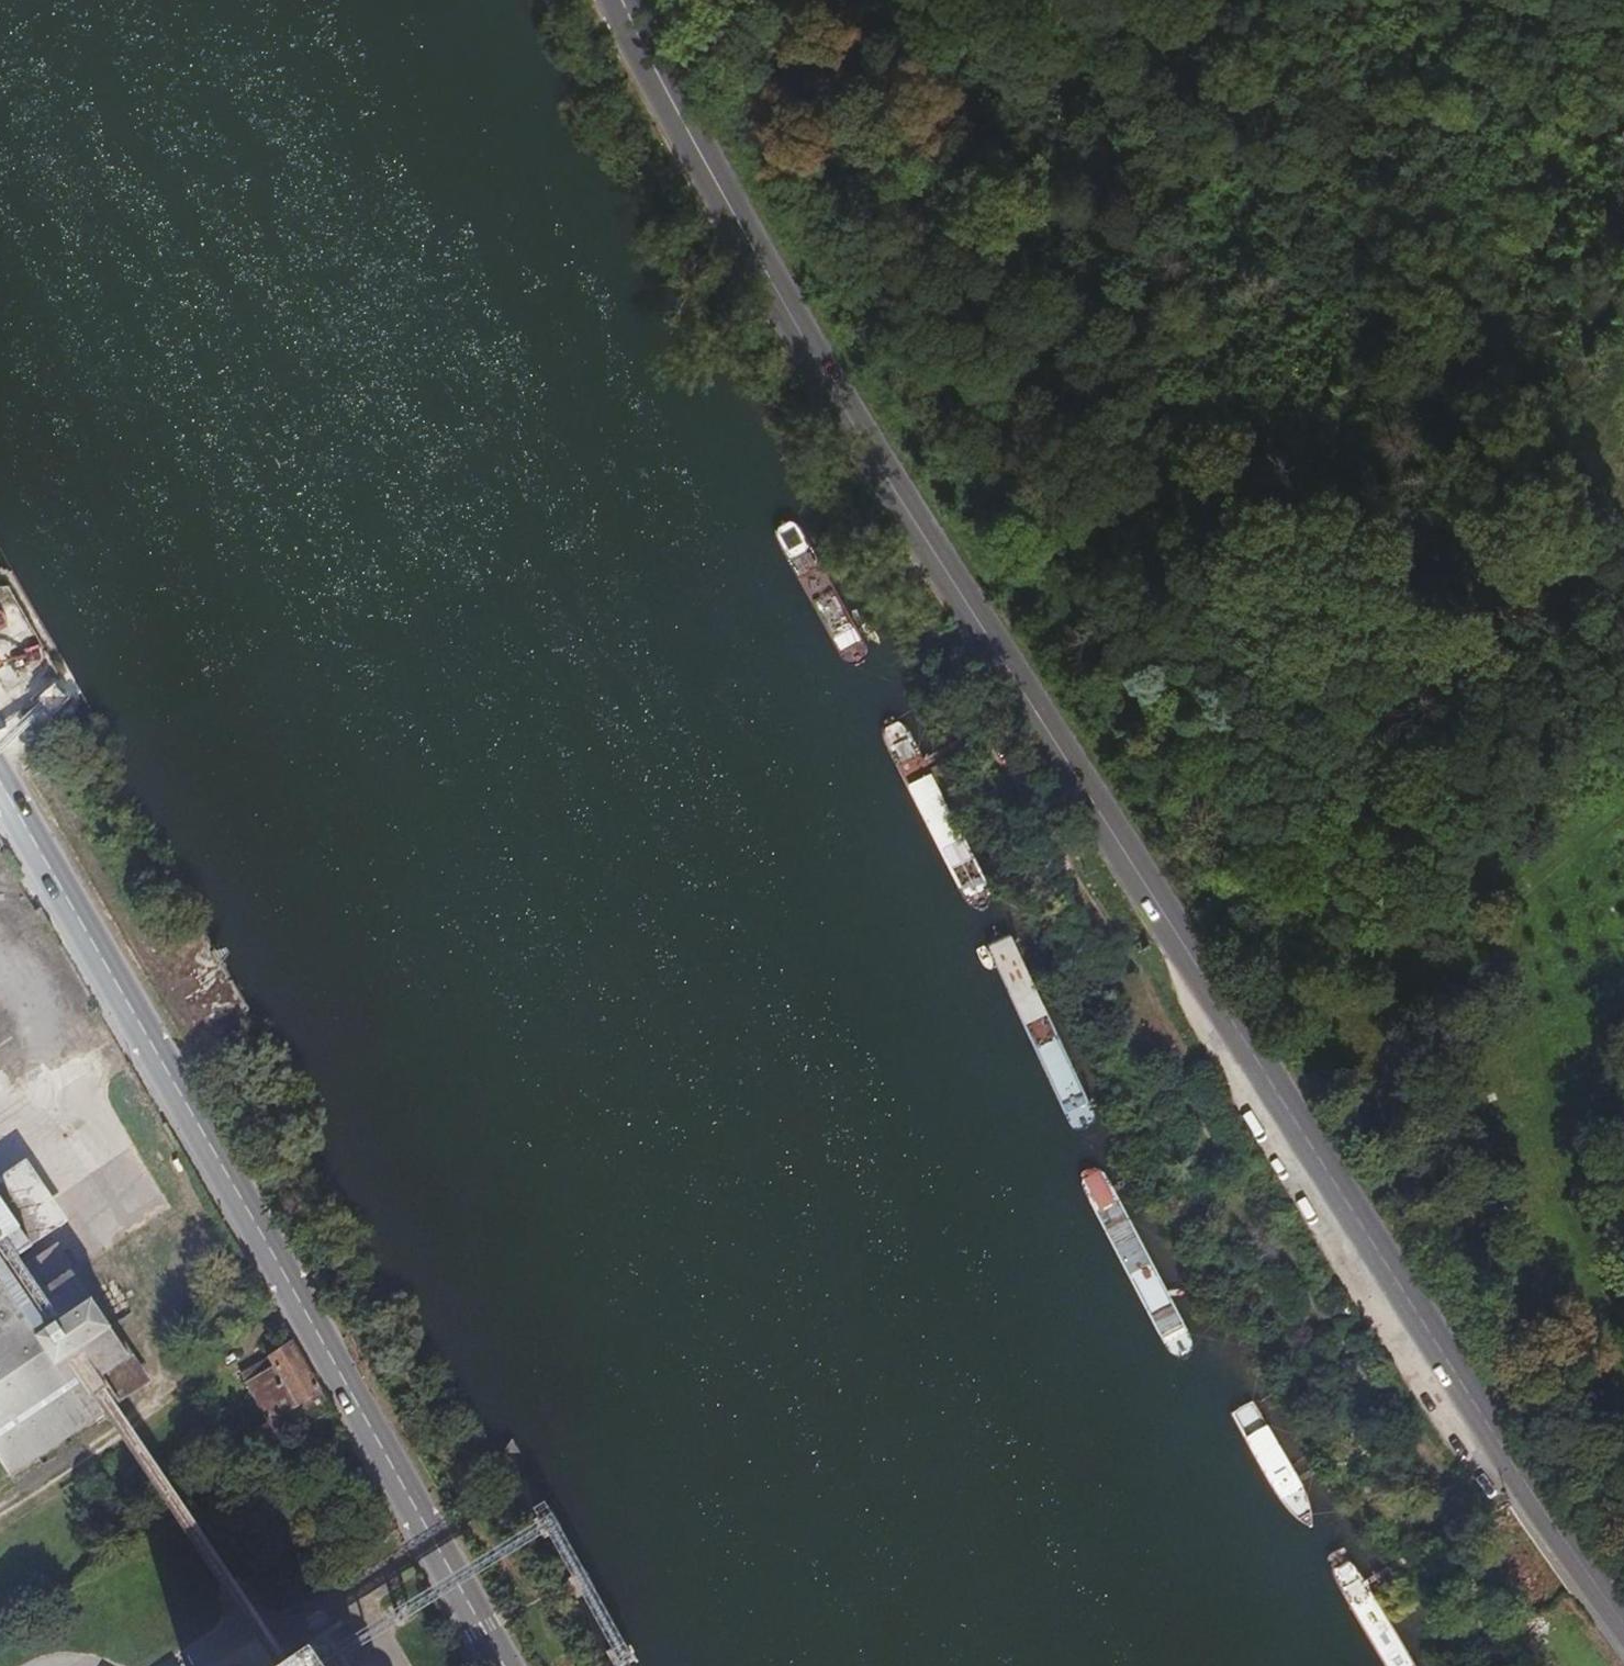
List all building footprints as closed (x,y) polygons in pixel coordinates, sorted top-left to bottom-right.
[(0,1222),(0,1255),(15,1245),(0,1222)] [(1,1463),(107,1391),(92,1369),(119,1351),(64,1270),(54,1276),(39,1253),(0,1279),(0,1461),(1,1463)] [(249,1436),(260,1457),(330,1411),(289,1340),(239,1372),(269,1422),(249,1436)] [(304,1645),(273,1665),(317,1665),(304,1645)]
